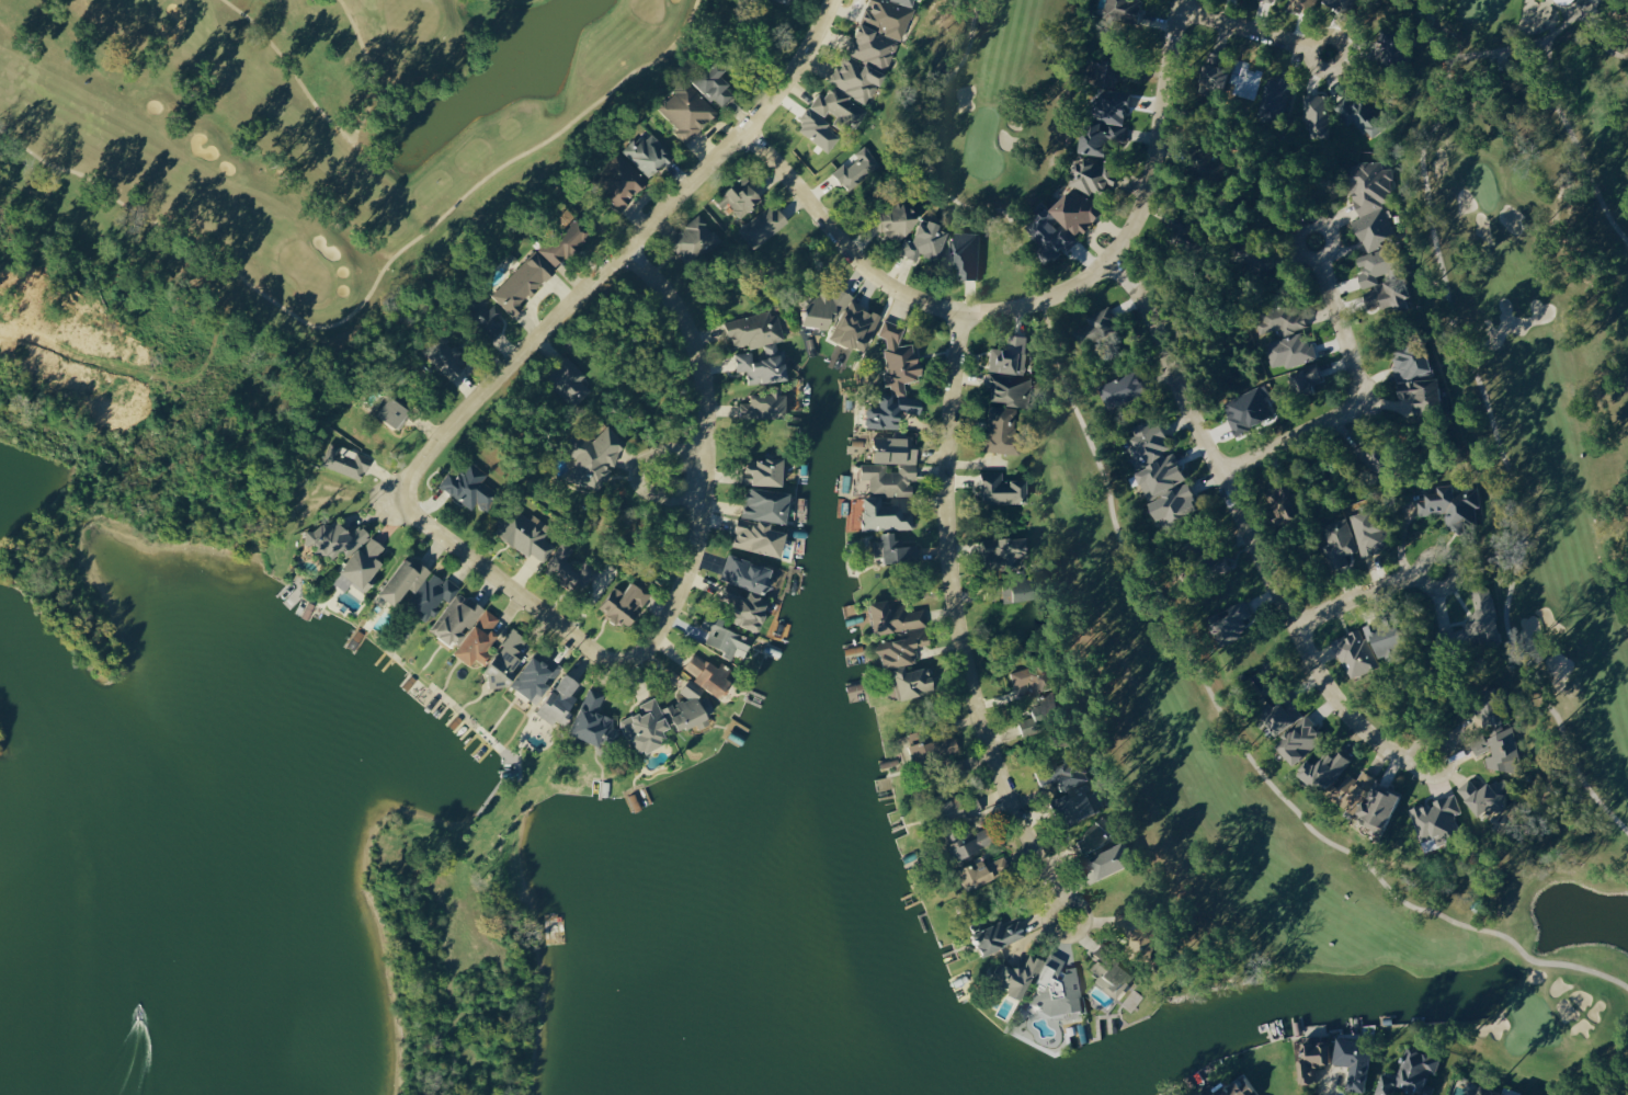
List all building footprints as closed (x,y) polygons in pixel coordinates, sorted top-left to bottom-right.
[(866,5),(869,7),(831,81),(833,82),(819,109),(857,128),(886,71),(883,69),(918,0),(868,0),(866,5)] [(1131,22),(1137,0),(1108,0),(1104,13),(1131,22)] [(1292,9),(1314,14),(1318,0),(1294,0),(1292,9)] [(1415,33),(1397,31),(1393,62),(1410,64),(1415,33)] [(1123,74),(1138,74),(1138,57),(1108,58),(1109,85),(1123,84),(1123,74)] [(736,94),(720,76),(727,70),(718,59),(696,79),(722,107),(736,94)] [(1252,67),(1214,68),(1215,88),(1253,87),(1252,67)] [(1271,78),(1261,111),(1287,118),(1299,76),(1282,71),(1280,80),(1271,78)] [(658,108),(680,129),(675,133),(687,145),(718,112),(686,80),(658,108)] [(1105,126),(1089,123),(1083,152),(1110,157),(1113,142),(1124,144),(1134,95),(1112,91),(1105,126)] [(1306,137),(1329,137),(1330,95),(1307,95),(1306,137)] [(1378,137),(1390,129),(1367,96),(1355,104),(1349,96),(1340,102),(1363,136),(1373,130),(1378,137)] [(650,179),(674,156),(653,134),(644,142),(638,136),(623,151),(650,179)] [(833,171),(848,191),(882,167),(867,146),(833,171)] [(624,203),(648,181),(620,151),(605,165),(615,175),(606,183),(624,203)] [(1107,198),(1121,168),(1107,161),(1105,165),(1086,156),(1072,185),(1093,195),(1095,192),(1107,198)] [(1352,166),(1361,219),(1360,219),(1365,251),(1396,245),(1389,204),(1396,203),(1390,169),(1385,170),(1383,160),(1352,166)] [(749,183),(744,189),(735,181),(718,202),(743,221),(764,194),(749,183)] [(1055,211),(1083,236),(1106,212),(1078,186),(1055,211)] [(875,226),(901,244),(921,215),(895,197),(875,226)] [(790,223),(776,203),(740,229),(754,248),(790,223)] [(1032,227),(1058,255),(1066,247),(1070,252),(1081,242),(1059,219),(1061,217),(1053,208),(1032,227)] [(722,242),(702,215),(669,240),(689,266),(722,242)] [(489,288),(511,318),(524,309),(516,298),(597,239),(582,219),(489,288)] [(914,241),(906,238),(900,254),(918,261),(921,252),(940,259),(951,230),(922,219),(914,241)] [(980,279),(980,233),(958,232),(957,240),(950,239),(950,256),(961,256),(961,279),(980,279)] [(1379,278),(1407,271),(1401,246),(1359,256),(1362,270),(1360,270),(1365,288),(1381,284),(1379,278)] [(1418,298),(1410,275),(1367,290),(1375,312),(1418,298)] [(488,309),(482,295),(469,301),(486,340),(506,331),(495,306),(488,309)] [(833,338),(864,353),(883,315),(851,300),(833,338)] [(1284,329),(1285,334),(1310,328),(1305,304),(1258,315),(1262,334),(1284,329)] [(1088,318),(1091,325),(1077,331),(1085,348),(1123,330),(1112,307),(1088,318)] [(789,380),(787,363),(784,363),(781,341),(784,341),(780,312),(727,320),(731,348),(750,345),(750,349),(763,347),(765,360),(754,362),(752,351),(735,354),(738,372),(747,371),(749,385),(789,380)] [(867,428),(901,429),(901,413),(923,414),(924,399),(905,398),(906,381),(921,382),(922,359),(914,358),(915,345),(901,345),(902,323),(883,322),(882,336),(887,336),(886,371),(885,371),(884,392),(879,392),(879,405),(868,404),(867,428)] [(424,354),(454,381),(467,366),(458,358),(462,354),(442,334),(424,354)] [(1275,369),(1319,358),(1315,340),(1307,342),(1305,334),(1268,342),(1275,369)] [(1028,336),(1011,335),(1010,349),(991,348),(990,372),(1026,374),(1028,336)] [(1399,380),(1437,371),(1431,344),(1403,350),(1405,357),(1395,360),(1399,380)] [(582,380),(587,374),(568,356),(548,378),(576,405),(591,389),(582,380)] [(1327,381),(1321,364),(1288,376),(1294,393),(1327,381)] [(1114,409),(1149,390),(1138,369),(1103,388),(1114,409)] [(987,388),(993,389),(992,402),(1027,406),(1029,378),(988,374),(987,388)] [(1449,413),(1447,379),(1406,381),(1406,399),(1417,398),(1418,407),(1429,406),(1429,414),(1449,413)] [(1231,418),(1238,435),(1276,419),(1263,387),(1230,401),(1237,415),(1231,418)] [(788,418),(788,393),(753,393),(753,404),(733,404),(733,418),(788,418)] [(379,414),(399,429),(413,411),(392,396),(379,414)] [(1017,454),(1019,408),(989,406),(987,452),(1017,454)] [(1192,481),(1178,449),(1175,451),(1164,423),(1154,427),(1152,421),(1132,429),(1138,444),(1131,447),(1141,470),(1139,470),(1150,498),(1192,481)] [(629,444),(610,425),(594,441),(573,435),(569,449),(579,459),(573,482),(601,490),(604,479),(615,468),(619,454),(629,444)] [(862,464),(862,480),(869,480),(869,495),(912,495),(912,481),(918,481),(918,448),(912,448),(912,437),(876,437),(876,464),(862,464)] [(372,458),(331,442),(322,465),(363,481),(372,458)] [(786,484),(785,459),(743,460),(744,486),(786,484)] [(498,491),(483,481),(488,473),(470,460),(457,480),(450,475),(441,488),(472,509),(478,502),(486,508),(498,491)] [(1028,480),(1004,481),(1003,472),(981,472),(981,504),(1029,503),(1028,480)] [(1288,525),(1304,521),(1293,477),(1278,481),(1288,525)] [(1168,524),(1204,503),(1192,482),(1156,503),(1168,524)] [(1421,517),(1448,513),(1451,530),(1478,526),(1476,508),(1482,507),(1479,488),(1459,491),(1458,485),(1442,487),(1442,488),(1425,491),(1426,500),(1419,501),(1421,517)] [(792,493),(746,486),(737,549),(784,556),(788,531),(774,529),(775,522),(788,523),(792,493)] [(914,512),(903,512),(903,505),(884,505),(883,496),(864,497),(865,531),(915,529),(914,512)] [(543,538),(551,526),(533,514),(529,520),(511,508),(495,533),(544,564),(555,546),(543,538)] [(1395,545),(1387,518),(1382,520),(1379,509),(1352,518),(1325,527),(1338,567),(1351,563),(1350,559),(1395,545)] [(333,582),(346,592),(353,582),(365,591),(387,563),(379,557),(387,546),(358,524),(352,532),(338,520),(332,529),(323,521),(314,532),(312,531),(304,540),(333,563),(343,550),(352,557),(333,582)] [(874,557),(885,556),(885,562),(919,561),(918,545),(908,545),(908,540),(897,540),(896,532),(883,533),(883,541),(874,541),(874,557)] [(1029,538),(987,539),(988,569),(1030,568),(1029,538)] [(585,560),(579,568),(567,560),(574,549),(563,542),(546,567),(584,594),(600,570),(585,560)] [(721,579),(752,589),(750,598),(741,595),(732,622),(761,632),(771,602),(766,600),(776,569),(730,554),(721,579)] [(411,588),(416,592),(432,572),(409,555),(379,593),(397,607),(411,588)] [(460,589),(435,571),(408,609),(427,622),(444,599),(450,603),(460,589)] [(1038,600),(1037,579),(1003,581),(1004,602),(1038,600)] [(636,624),(651,591),(633,582),(628,593),(613,586),(603,609),(636,624)] [(1477,640),(1501,638),(1497,586),(1473,588),(1477,640)] [(431,631),(455,647),(452,652),(473,666),(478,659),(486,665),(493,654),(489,651),(500,635),(492,630),(500,618),(471,598),(469,600),(458,592),(431,631)] [(926,609),(907,612),(906,605),(891,608),(890,600),(872,603),(876,634),(909,630),(910,638),(880,643),(884,669),(919,664),(916,647),(932,645),(926,609)] [(1256,616),(1248,600),(1219,613),(1232,641),(1251,633),(1245,621),(1256,616)] [(723,627),(726,620),(708,613),(703,627),(712,630),(706,644),(726,651),(724,657),(733,660),(735,655),(746,659),(751,645),(743,641),(745,635),(723,627)] [(1381,656),(1410,651),(1404,618),(1366,624),(1369,640),(1379,639),(1381,656)] [(513,686),(538,705),(550,688),(549,681),(554,680),(564,667),(552,658),(541,660),(535,656),(522,672),(517,673),(517,667),(523,658),(522,648),(529,639),(513,628),(499,648),(500,654),(488,670),(491,689),(513,686)] [(1461,628),(1443,631),(1444,645),(1463,643),(1461,628)] [(737,672),(723,663),(718,669),(696,653),(683,671),(719,697),(737,672)] [(1061,688),(1055,662),(1012,674),(1016,690),(1034,685),(1036,694),(1061,688)] [(903,700),(938,691),(934,676),(929,678),(927,668),(909,672),(908,666),(895,669),(903,700)] [(582,700),(574,694),(582,683),(567,672),(539,714),(555,725),(557,721),(564,726),(582,700)] [(697,682),(682,688),(687,700),(674,705),(674,704),(667,707),(676,732),(717,717),(710,697),(704,700),(697,682)] [(605,694),(590,688),(570,733),(602,747),(614,719),(598,712),(605,694)] [(1331,733),(1286,692),(1279,700),(1284,704),(1269,721),(1290,740),(1282,748),(1301,766),(1331,733)] [(619,721),(627,739),(632,736),(641,755),(670,741),(666,731),(672,728),(658,697),(639,705),(642,711),(619,721)] [(1511,725),(1505,701),(1485,705),(1491,729),(1511,725)] [(1054,704),(1022,710),(1026,734),(1058,728),(1054,704)] [(1491,774),(1523,767),(1515,729),(1473,738),(1477,756),(1487,754),(1491,774)] [(912,766),(931,762),(925,731),(907,735),(912,766)] [(950,758),(952,742),(938,740),(936,756),(950,758)] [(1314,760),(1303,773),(1326,793),(1355,760),(1341,748),(1323,768),(1314,760)] [(1057,781),(1074,825),(1107,812),(1098,791),(1093,793),(1089,782),(1093,781),(1082,754),(1037,771),(1043,786),(1057,781)] [(1350,776),(1338,803),(1363,815),(1379,778),(1364,771),(1360,780),(1350,776)] [(1460,789),(1483,820),(1500,807),(1505,814),(1516,805),(1506,791),(1514,785),(1507,776),(1484,793),(1473,779),(1460,789)] [(1392,828),(1407,797),(1381,784),(1373,800),(1372,800),(1365,814),(1392,828)] [(1413,811),(1425,843),(1446,835),(1449,843),(1466,837),(1458,816),(1465,813),(1458,794),(1413,811)] [(975,807),(977,811),(981,809),(977,800),(966,806),(960,796),(942,805),(950,820),(975,807)] [(1115,837),(1102,822),(1077,845),(1090,859),(1115,837)] [(996,842),(987,826),(965,838),(959,826),(943,834),(958,862),(996,842)] [(1095,858),(1105,880),(1140,864),(1130,842),(1095,858)] [(986,864),(984,859),(960,869),(969,891),(1013,872),(1006,856),(986,864)] [(1027,937),(1019,920),(1005,927),(1002,921),(979,932),(984,943),(980,945),(985,956),(1027,937)] [(1100,976),(1096,984),(1121,999),(1140,968),(1101,944),(1094,955),(1099,958),(1091,970),(1100,976)] [(1007,965),(999,982),(1011,987),(1008,994),(1024,1001),(1043,960),(1030,954),(1022,971),(1007,965)] [(1086,1011),(1078,967),(1065,970),(1063,956),(1042,960),(1048,989),(1031,992),(1034,1010),(1051,1007),(1053,1017),(1086,1011)] [(1370,1091),(1379,1042),(1344,1035),(1339,1062),(1356,1065),(1352,1088),(1370,1091)] [(1335,1062),(1335,1041),(1304,1041),(1304,1082),(1323,1082),(1323,1062),(1335,1062)] [(1411,1046),(1401,1077),(1385,1072),(1381,1086),(1407,1094),(1434,1094),(1437,1087),(1430,1084),(1435,1072),(1439,1074),(1444,1058),(1411,1046)] [(1255,1092),(1261,1088),(1253,1074),(1225,1091),(1227,1094),(1256,1094),(1255,1092)] [(1483,1086),(1482,1090),(1473,1087),(1470,1094),(1511,1094),(1483,1086)]
